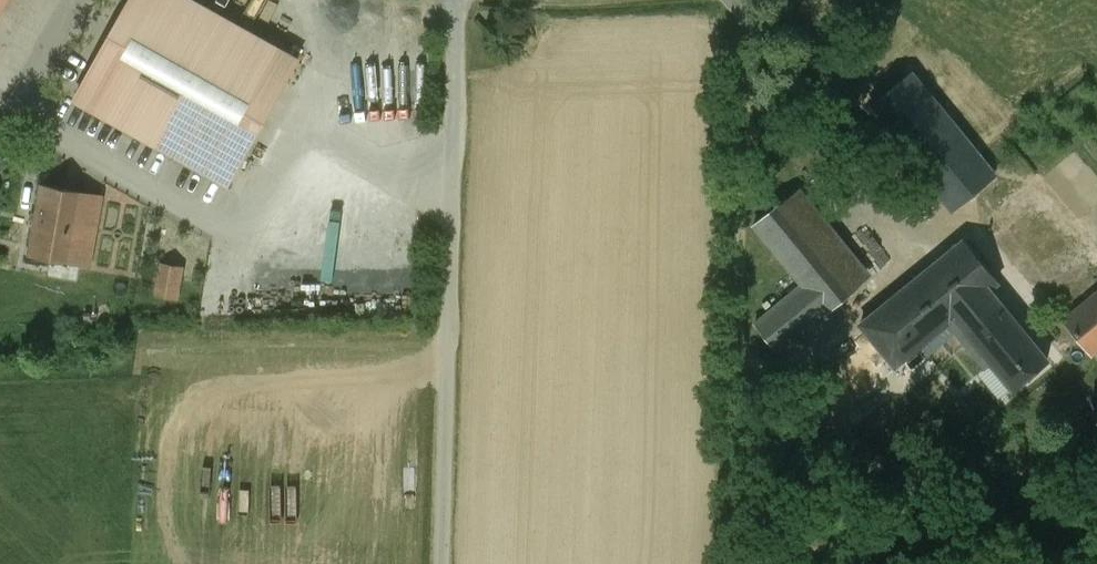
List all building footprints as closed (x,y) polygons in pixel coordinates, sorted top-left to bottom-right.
[(8,0),(0,0),(0,15),(8,0)] [(191,0),(131,0),(75,100),(228,185),(298,60),(191,0)] [(983,163),(910,74),(869,107),(953,210),(995,177),(983,163)] [(77,198),(64,196),(65,190),(44,186),(32,255),(52,259),(54,253),(67,255),(66,261),(91,266),(103,197),(78,193),(77,198)] [(861,286),(788,197),(753,225),(802,285),(825,312),(826,314),(861,286)] [(964,240),(860,325),(895,367),(921,346),(954,319),(990,290),(998,283),(964,240)] [(287,279),(321,288),(329,259),(295,250),(287,279)] [(182,269),(162,266),(157,295),(177,298),(182,269)] [(802,285),(754,324),(777,352),(825,312),(802,285)] [(1047,360),(990,290),(954,319),(973,342),(967,347),(985,369),(991,364),(1012,389),(1047,360)] [(1063,322),(1091,355),(1096,350),(1096,294),(1063,322)] [(954,319),(921,346),(940,369),(967,347),(973,342),(954,319)] [(1072,391),(1096,421),(1096,371),(1072,391)]
